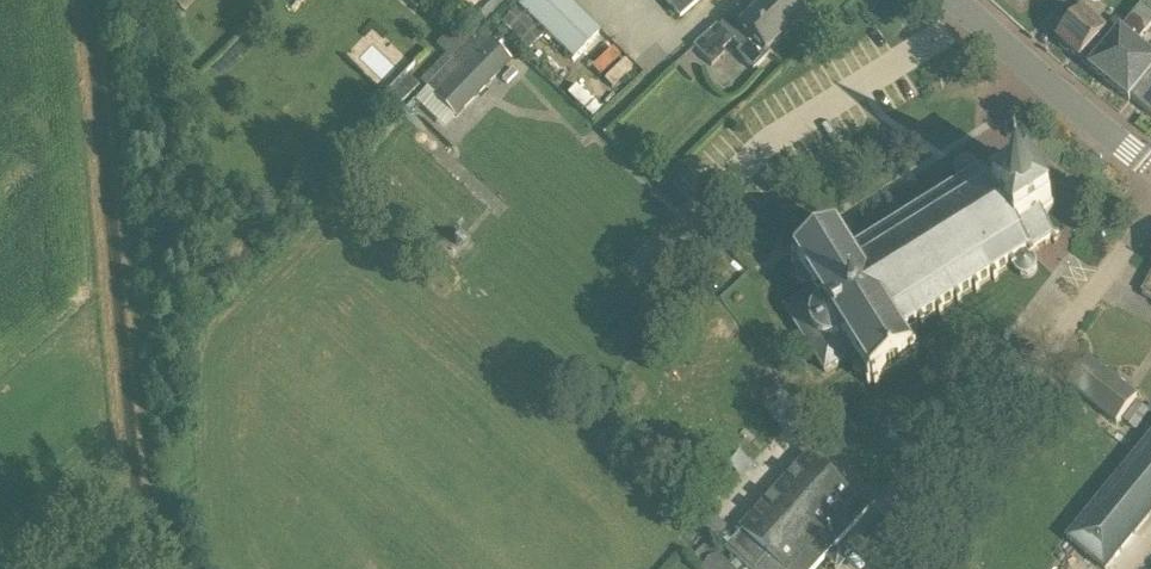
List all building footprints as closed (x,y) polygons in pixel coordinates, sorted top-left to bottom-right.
[(416,10),(426,0),(406,0),(416,10)] [(495,15),(511,0),(481,0),(495,15)] [(519,6),(574,59),(600,31),(568,0),(524,0),(519,6)] [(667,4),(668,3),(681,18),(700,0),(664,0),(667,4)] [(766,53),(803,17),(787,0),(769,0),(756,13),(744,1),(718,26),(716,25),(693,47),(709,64),(732,42),(738,49),(734,53),(753,72),(769,57),(766,53)] [(1057,42),(1090,71),(1106,51),(1125,28),(1117,20),(1106,33),(1093,20),(1085,12),(1089,8),(1080,0),(1065,0),(1051,15),(1068,30),(1057,42)] [(1125,28),(1106,51),(1090,71),(1130,104),(1132,102),(1150,119),(1150,58),(1137,46),(1150,29),(1150,15),(1142,7),(1125,28)] [(516,9),(501,24),(529,51),(544,36),(516,9)] [(639,65),(653,51),(627,24),(613,38),(639,65)] [(437,46),(446,55),(452,61),(470,42),(463,34),(460,37),(453,30),(437,46)] [(510,63),(489,44),(436,99),(457,119),(510,63)] [(386,98),(397,110),(419,87),(408,76),(386,98)] [(959,183),(960,184),(962,189),(947,198),(945,194),(941,197),(943,201),(929,209),(927,206),(923,208),(925,212),(911,221),(908,217),(904,219),(907,223),(893,232),(890,228),(886,231),(888,234),(874,243),(872,240),(868,242),(870,246),(856,254),(854,251),(850,253),(841,240),(846,237),(843,233),(838,236),(836,232),(832,234),(834,237),(801,259),(798,255),(794,258),(796,260),(790,264),(794,270),(800,267),(802,270),(801,271),(799,273),(798,274),(797,277),(797,278),(797,279),(797,280),(798,282),(798,283),(799,284),(801,286),(802,286),(804,287),(807,287),(808,287),(811,286),(812,285),(815,291),(785,310),(826,374),(855,354),(859,362),(857,364),(856,365),(855,366),(855,367),(854,368),(854,369),(854,371),(855,372),(856,374),(856,375),(858,377),(859,377),(861,378),(863,378),(864,378),(867,377),(868,376),(870,380),(867,383),(869,387),(874,384),(876,389),(881,386),(878,383),(912,362),(914,365),(918,363),(916,359),(919,356),(916,352),(913,354),(903,340),(907,337),(905,333),(920,325),(923,329),(926,326),(924,322),(938,313),(941,317),(944,315),(942,311),(956,302),(959,306),(962,304),(960,300),(974,291),(976,294),(981,292),(978,288),(993,280),(995,283),(999,281),(996,277),(1012,267),(1015,273),(1016,274),(1017,275),(1019,277),(1021,278),(1024,279),(1025,279),(1027,279),(1030,279),(1031,279),(1033,278),(1034,277),(1035,276),(1036,274),(1037,273),(1037,272),(1038,270),(1038,269),(1038,267),(1038,266),(1038,264),(1037,262),(1037,261),(1036,260),(1035,259),(1033,254),(1053,242),(1055,246),(1059,243),(1056,239),(1060,237),(1059,234),(1055,237),(1044,219),(1057,212),(1032,173),(1020,181),(1009,163),(1013,161),(1011,158),(1007,161),(1005,157),(1001,159),(1003,163),(983,175),(980,170),(979,169),(976,166),(975,166),(972,164),(970,164),(968,164),(965,164),(962,165),(960,167),(959,168),(957,171),(957,172),(957,174),(957,176),(957,177),(957,179),(957,180),(959,183)] [(1142,293),(1150,298),(1150,275),(1142,293)] [(1138,399),(1089,361),(1069,387),(1118,425),(1138,399)] [(1068,540),(1103,568),(1109,568),(1150,517),(1150,439),(1068,540)] [(869,510),(812,458),(728,550),(748,568),(817,568),(870,510),(869,510)] [(715,558),(705,568),(728,568),(715,558)]
